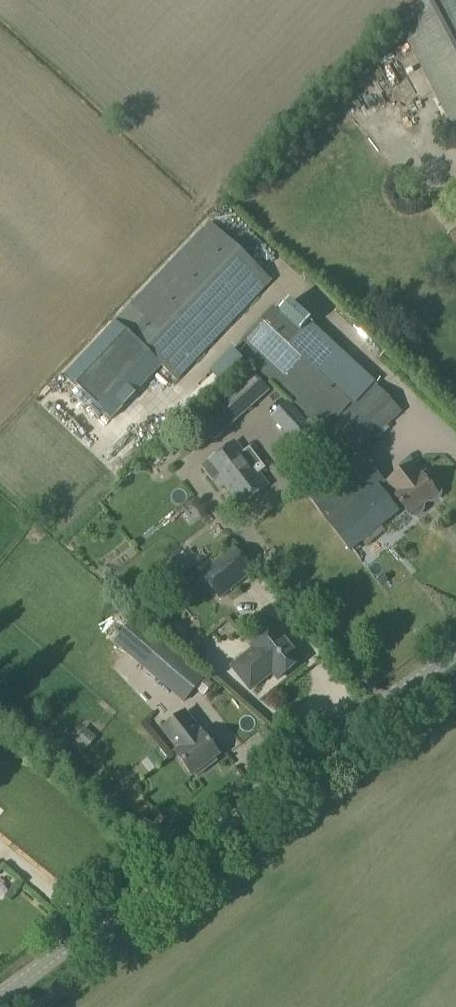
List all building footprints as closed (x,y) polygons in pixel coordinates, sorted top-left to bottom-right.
[(394,19),(455,136),(455,0),(429,0),(394,19)] [(401,60),(373,69),(381,96),(390,93),(400,129),(419,123),(401,60)] [(206,223),(112,327),(172,387),(272,282),(206,223)] [(282,299),(239,345),(329,428),(373,384),(282,299)] [(376,385),(330,430),(354,458),(403,415),(376,385)] [(221,400),(195,423),(210,440),(236,417),(221,400)] [(288,404),(272,419),(294,443),(310,429),(288,404)] [(235,442),(199,469),(210,483),(217,477),(239,507),(267,486),(235,442)] [(410,462),(387,481),(398,495),(395,498),(408,515),(410,517),(415,518),(422,512),(423,507),(421,505),(427,501),(428,502),(432,503),(440,497),(440,493),(429,480),(425,479),(424,480),(410,462)] [(376,487),(328,526),(350,553),(398,514),(376,487)] [(235,545),(198,574),(219,600),(255,571),(235,545)] [(135,619),(114,645),(183,703),(194,691),(195,689),(205,677),(135,619)] [(253,650),(232,668),(250,691),(272,673),(278,680),(303,660),(276,628),(252,648),(253,650)] [(171,723),(159,732),(175,753),(173,754),(191,777),(218,756),(200,733),(184,713),(171,723)] [(85,729),(76,740),(87,749),(96,739),(85,729)]
